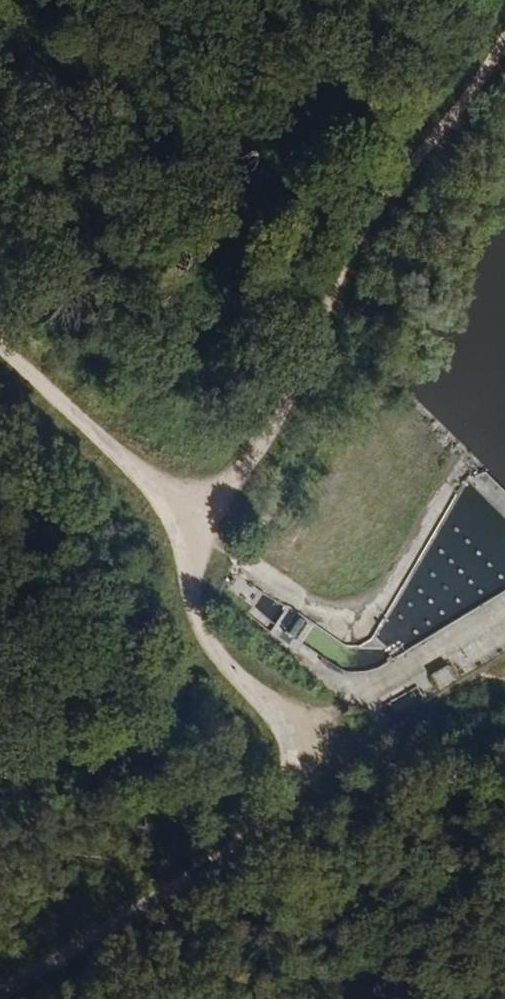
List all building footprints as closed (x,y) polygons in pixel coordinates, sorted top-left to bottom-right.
[(450,666),(432,673),(438,689),(456,682),(450,666)]
